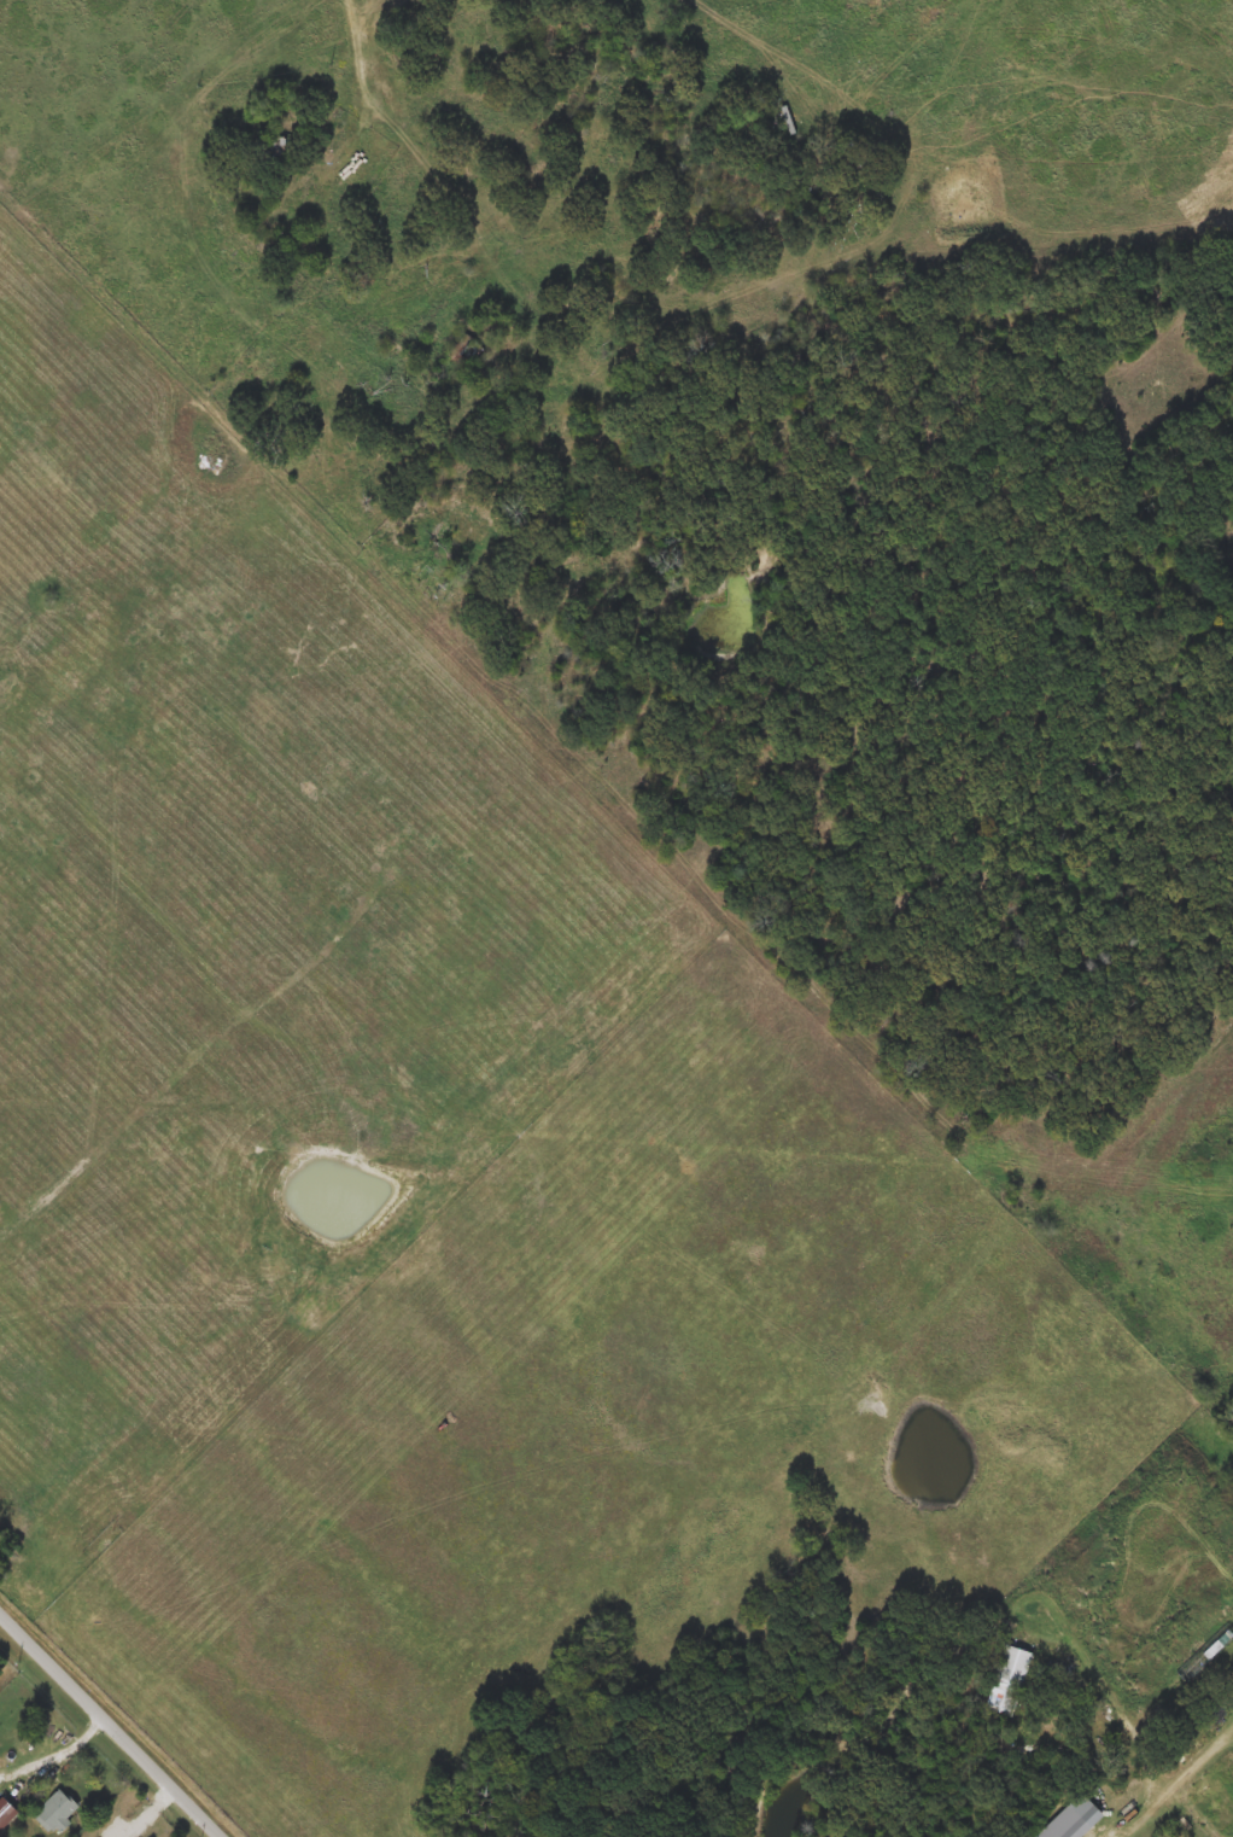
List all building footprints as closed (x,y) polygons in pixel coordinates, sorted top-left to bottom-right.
[(269,169),(253,156),(280,123),(297,138),(269,169)] [(987,1707),(1007,1644),(1035,1654),(1015,1716),(987,1707)] [(36,1815),(58,1789),(82,1808),(60,1835),(36,1815)] [(21,1812),(0,1834),(0,1799),(2,1796),(21,1812)] [(1094,1827),(1085,1836),(1039,1836),(1071,1804),(1094,1827)]
